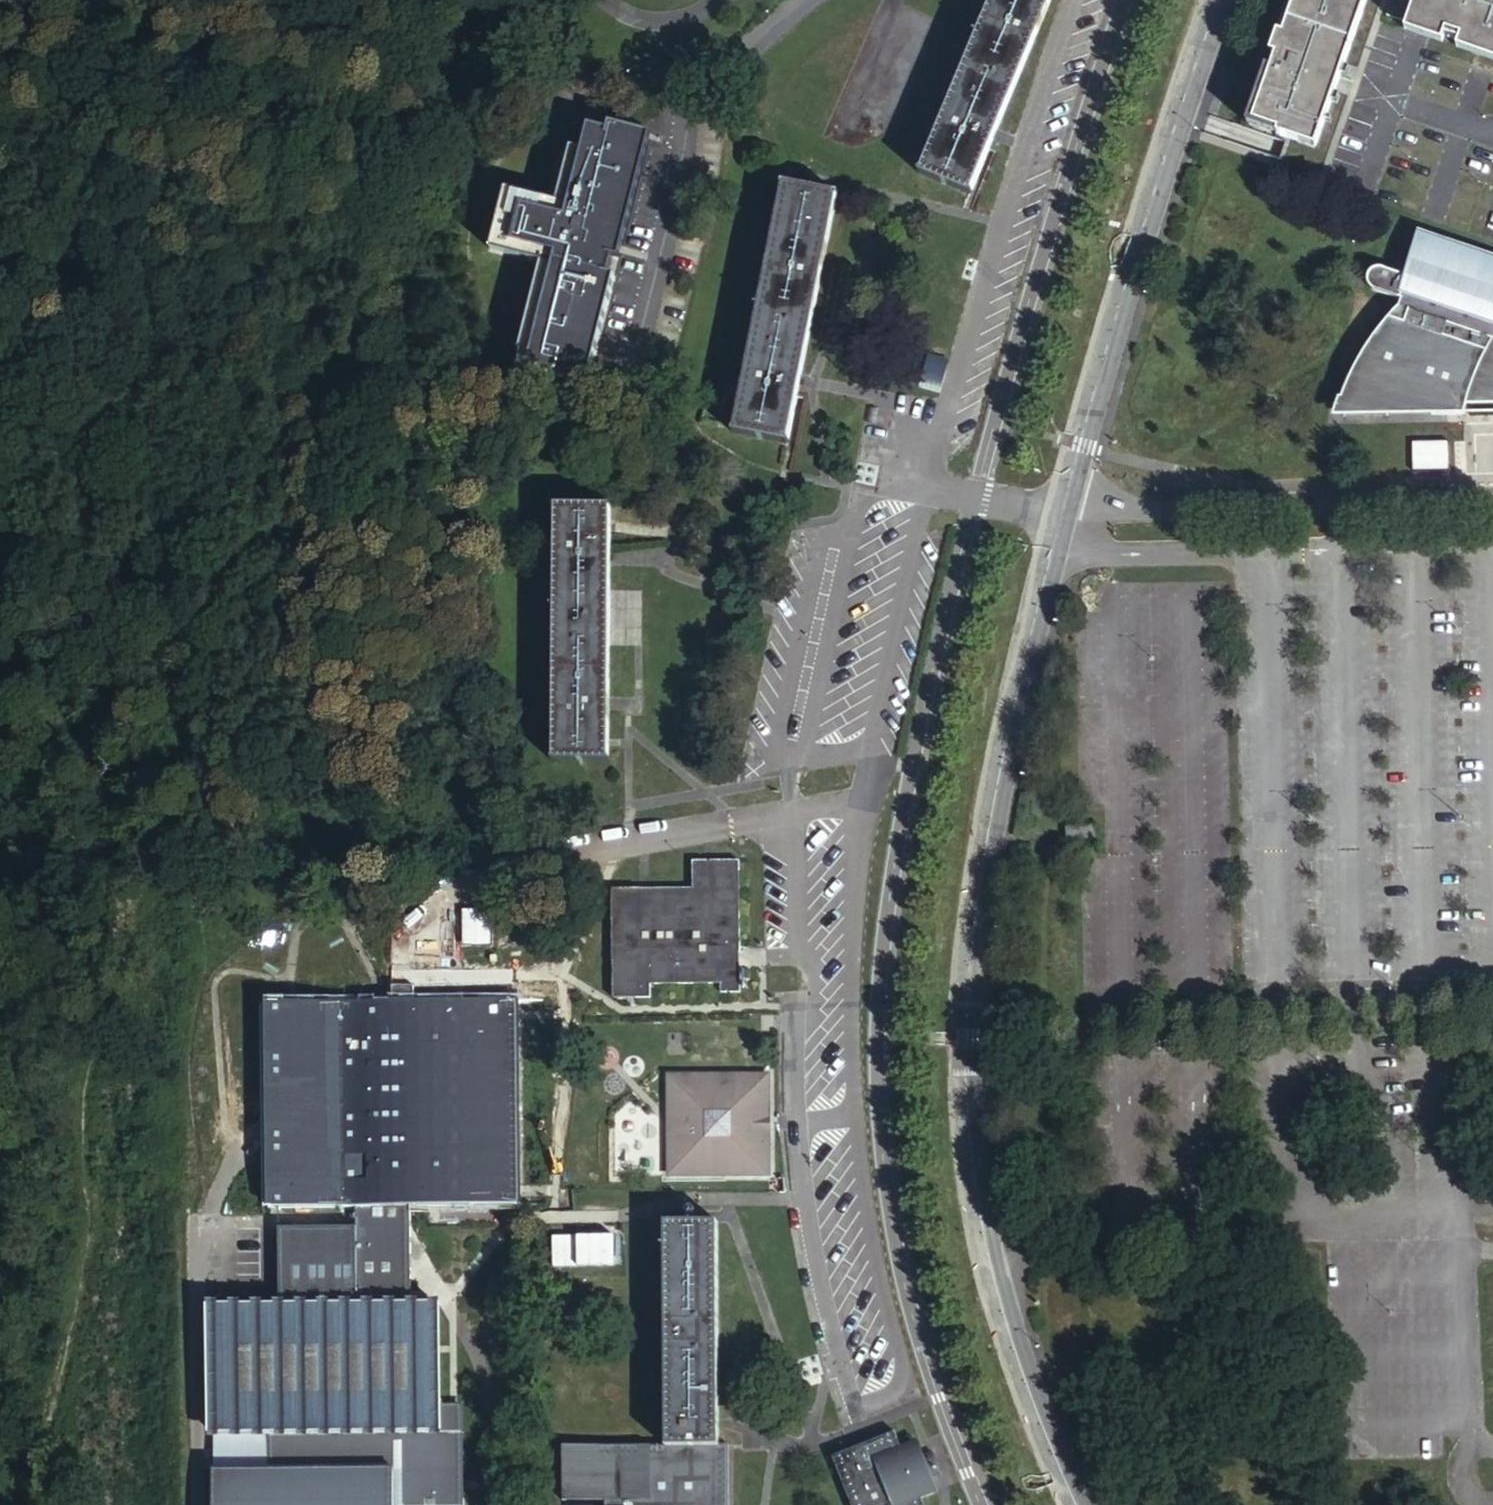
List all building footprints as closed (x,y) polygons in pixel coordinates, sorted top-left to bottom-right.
[(923,171),(973,191),(1050,0),(992,0),(923,171)] [(1253,118),(1319,145),(1369,0),(1293,0),(1253,118)] [(1410,27),(1492,53),(1492,0),(1419,0),(1410,27)] [(554,201),(505,189),(490,250),(539,262),(518,350),(522,351),(517,371),(582,387),(608,279),(604,278),(609,258),(613,259),(643,135),(606,126),(604,134),(584,129),(578,153),(566,150),(554,201)] [(835,192),(782,183),(735,431),(789,440),(801,376),(835,192)] [(1345,396),(1337,414),(1404,412),(1429,411),(1465,412),(1471,403),(1492,402),(1492,256),(1416,229),(1420,239),(1409,272),(1398,268),(1392,267),(1385,264),(1380,264),(1376,265),(1372,266),(1370,269),(1368,272),(1368,277),(1369,281),(1371,284),(1374,286),(1376,288),(1402,296),(1400,302),(1398,304),(1378,331),(1369,343),(1360,359),(1350,384),(1345,396)] [(612,505),(558,504),(554,756),(609,757),(610,702),(612,550),(612,505)] [(1095,824),(1069,825),(1070,846),(1096,845),(1095,824)] [(691,891),(612,890),(610,997),(648,998),(648,984),(717,985),(717,994),(737,995),(737,950),(739,861),(691,860),(691,891)] [(264,1207),(357,1206),(411,1204),(520,1203),(515,999),(259,1003),(264,1207)] [(674,1171),(752,1171),(752,1154),(770,1154),(771,1091),(753,1091),(752,1075),(673,1075),(674,1171)] [(753,1091),(771,1091),(771,1075),(752,1075),(753,1091)] [(752,1154),(752,1171),(770,1171),(770,1154),(752,1154)] [(411,1204),(357,1206),(358,1224),(278,1224),(278,1301),(214,1303),(214,1430),(272,1430),(440,1429),(439,1402),(438,1300),(410,1300),(411,1204)] [(667,1448),(717,1448),(717,1226),(667,1226),(667,1448)] [(439,1402),(440,1429),(440,1431),(453,1431),(453,1504),(464,1504),(463,1402),(439,1402)] [(834,1453),(857,1504),(931,1504),(925,1492),(939,1486),(933,1470),(943,1466),(935,1447),(925,1452),(918,1436),(904,1442),(897,1426),(834,1453)] [(453,1431),(440,1431),(440,1429),(272,1430),(272,1470),(216,1469),(215,1504),(453,1504),(453,1431)] [(727,1448),(717,1448),(667,1448),(558,1449),(558,1501),(603,1501),(603,1504),(727,1504),(727,1448)]
